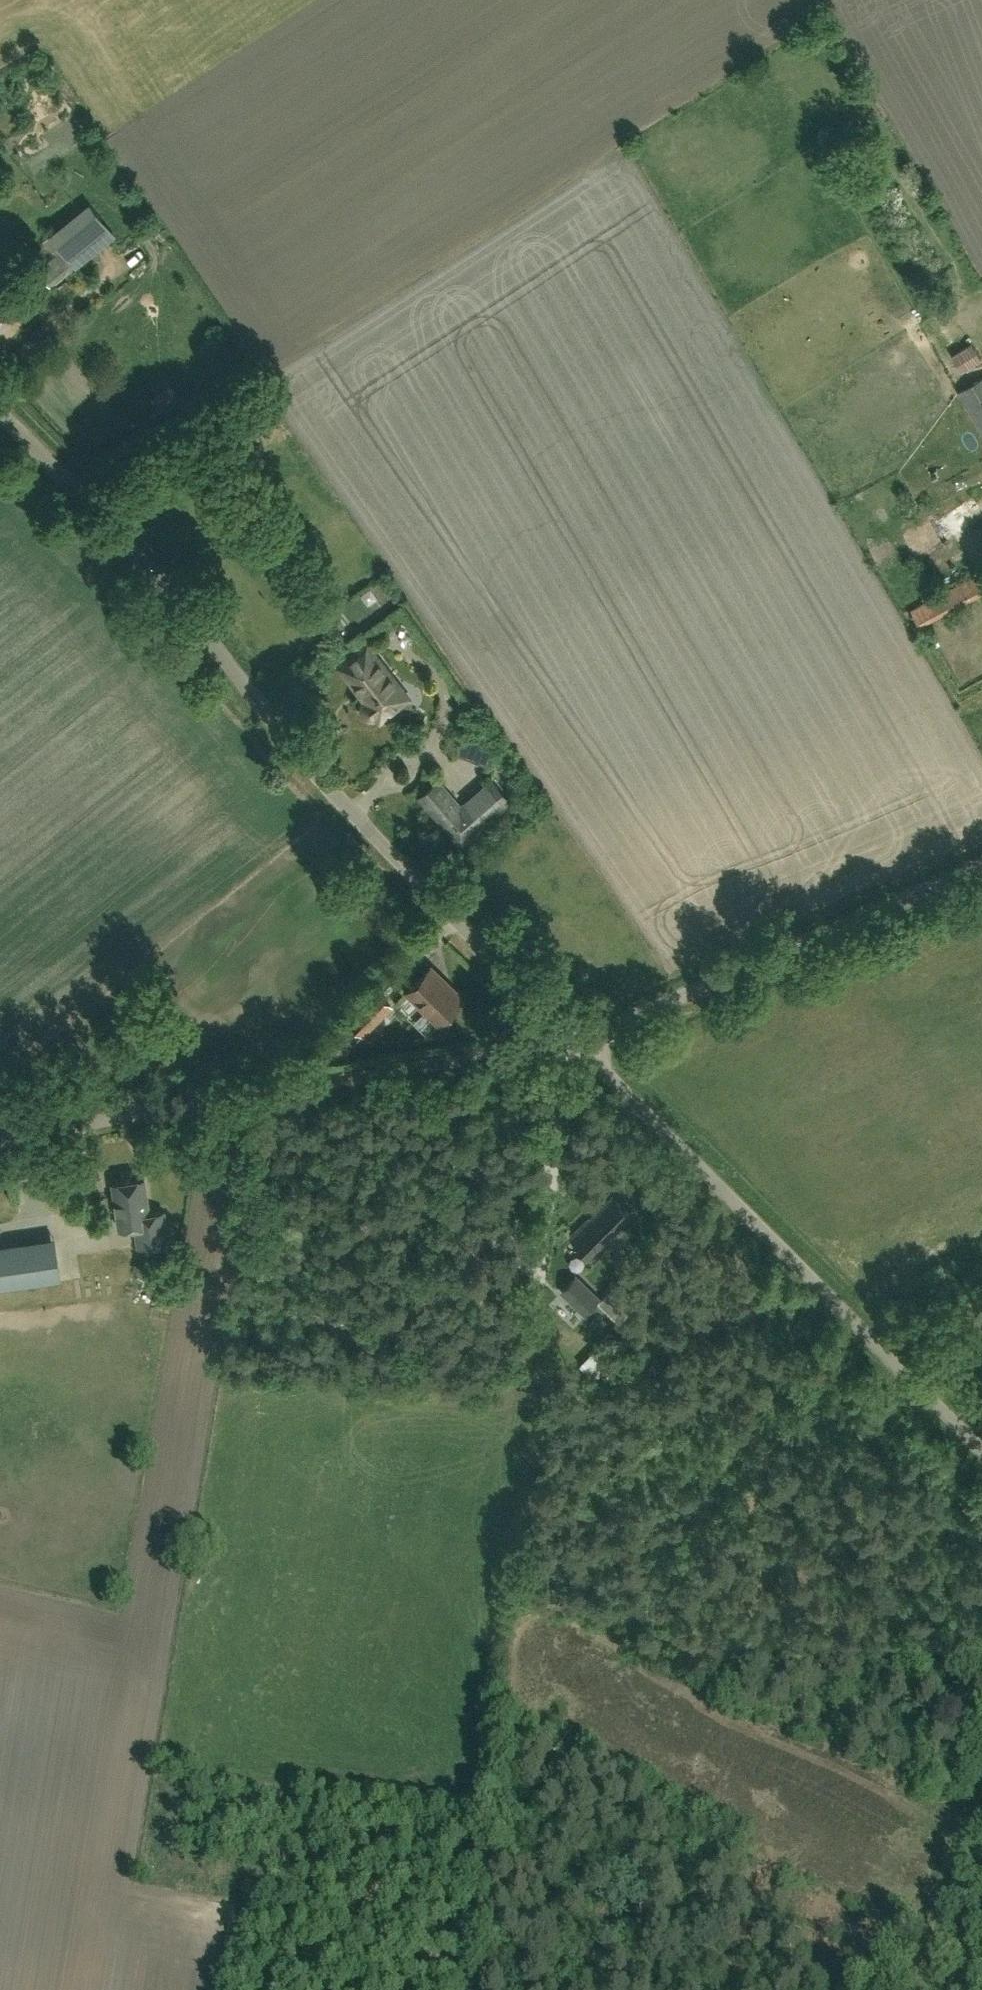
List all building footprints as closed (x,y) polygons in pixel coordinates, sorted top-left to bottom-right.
[(75,269),(115,236),(88,203),(48,235),(61,252),(39,270),(52,285),(74,267),(75,269)] [(961,371),(980,359),(970,341),(950,353),(961,371)] [(958,392),(981,431),(981,378),(958,392)] [(981,519),(981,512),(974,498),(930,524),(928,521),(903,536),(916,558),(981,519)] [(877,564),(890,556),(883,546),(870,554),(877,564)] [(981,592),(981,573),(911,610),(919,625),(981,592)] [(409,698),(367,644),(339,666),(357,691),(358,692),(359,692),(360,692),(361,692),(367,700),(365,701),(363,703),(363,704),(362,705),(362,706),(362,708),(362,709),(362,710),(362,711),(362,712),(363,714),(364,715),(364,716),(365,716),(367,718),(370,718),(371,719),(372,719),(375,718),(377,717),(379,715),(382,718),(409,698)] [(497,769),(504,771),(507,763),(500,761),(497,769)] [(461,847),(512,802),(492,779),(461,806),(438,780),(418,797),(461,847)] [(439,1023),(463,998),(431,967),(407,991),(439,1023)] [(362,1034),(390,1005),(377,993),(349,1021),(362,1034)] [(507,1090),(514,1089),(513,1081),(505,1083),(507,1090)] [(149,1213),(144,1178),(113,1182),(119,1228),(135,1226),(138,1246),(168,1242),(164,1211),(149,1213)] [(612,1239),(634,1218),(612,1197),(591,1218),(590,1217),(571,1236),(594,1259),(613,1241),(612,1239)] [(58,1261),(19,1267),(16,1244),(0,1246),(0,1286),(60,1277),(58,1261)] [(576,1275),(561,1290),(584,1313),(599,1298),(576,1275)] [(619,1321),(638,1301),(618,1282),(599,1301),(615,1317),(619,1321)]
